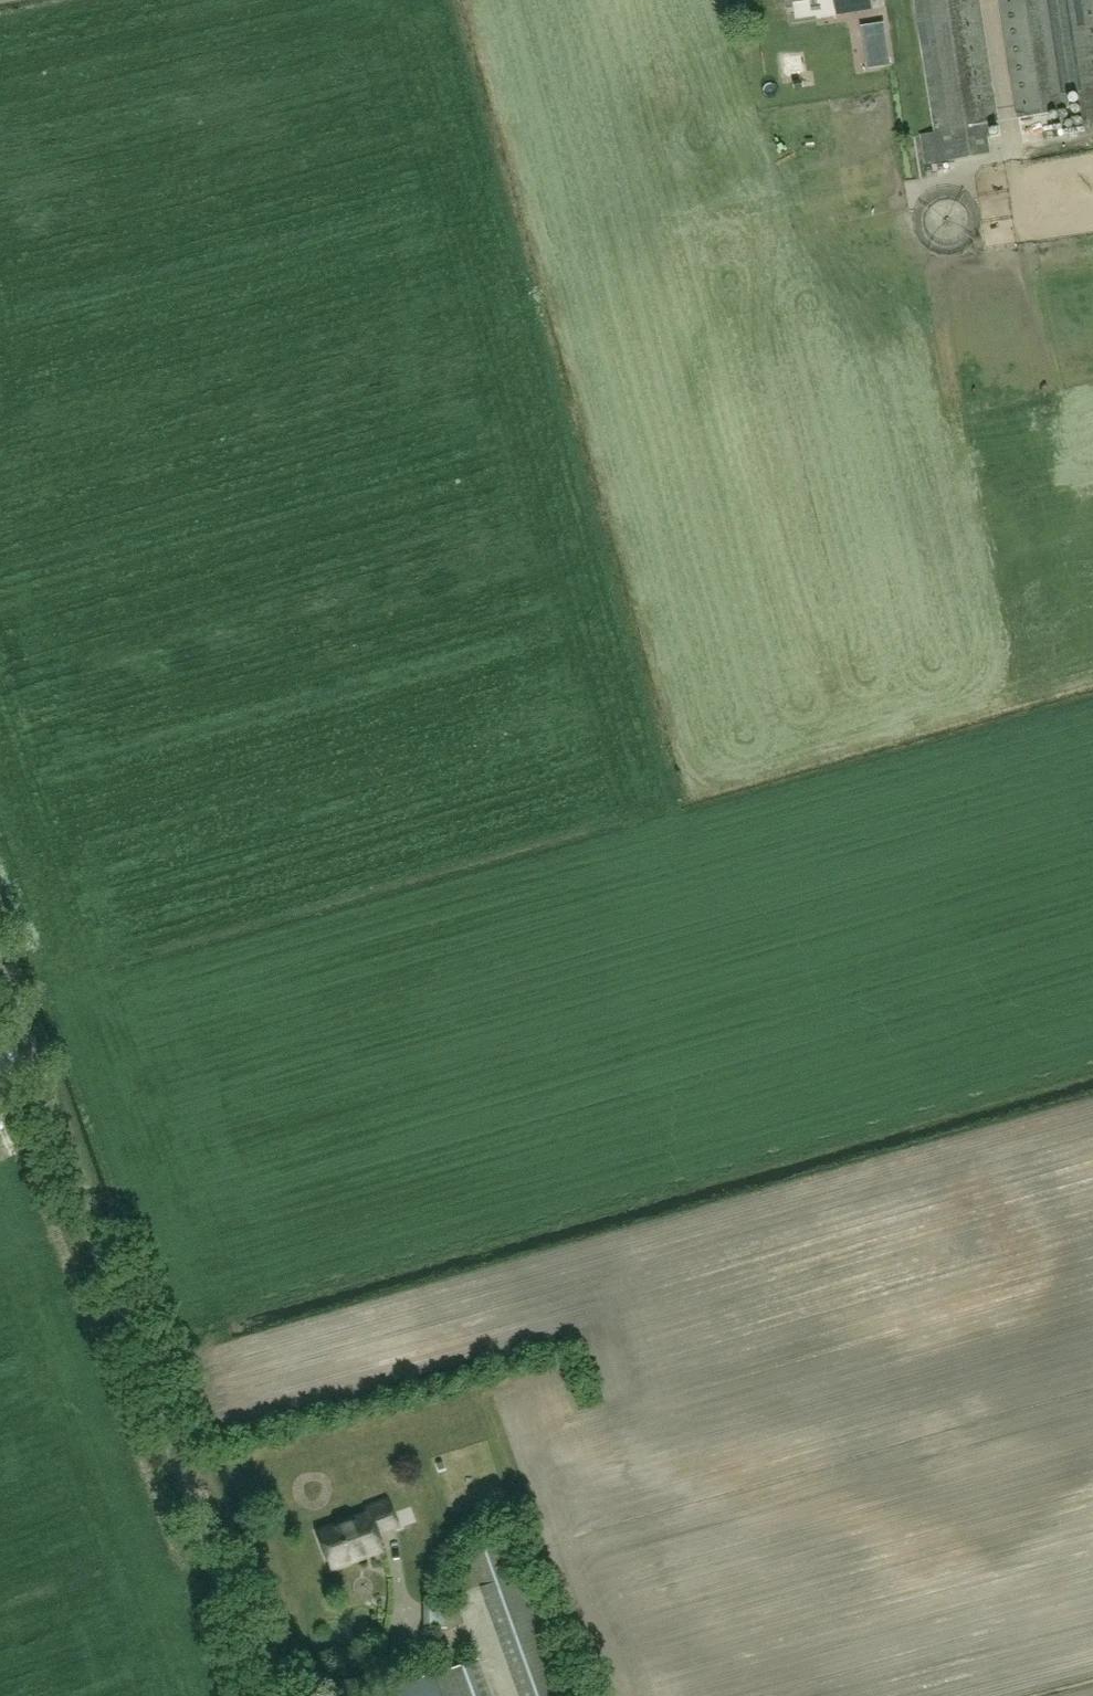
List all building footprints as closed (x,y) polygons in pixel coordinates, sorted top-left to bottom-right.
[(837,16),(871,11),(870,0),(835,0),(837,16)] [(979,0),(916,0),(936,135),(921,137),(926,167),(991,157),(988,138),(990,138),(989,130),(998,128),(979,0)] [(1019,120),(1067,115),(1064,95),(1079,93),(1084,128),(1092,126),(1092,0),(1001,0),(1019,120)] [(884,24),(863,27),(870,67),(890,63),(884,24)] [(367,1512),(315,1534),(330,1571),(381,1549),(374,1532),(396,1523),(385,1498),(364,1507),(367,1512)] [(520,1695),(567,1695),(544,1632),(537,1612),(507,1529),(467,1543),(498,1627),(505,1646),(503,1646),(520,1695)] [(482,1625),(493,1621),(485,1597),(474,1600),(482,1625)] [(429,1618),(448,1619),(449,1599),(430,1598),(429,1618)] [(372,1695),(484,1695),(472,1662),(434,1675),(434,1674),(372,1695)]
